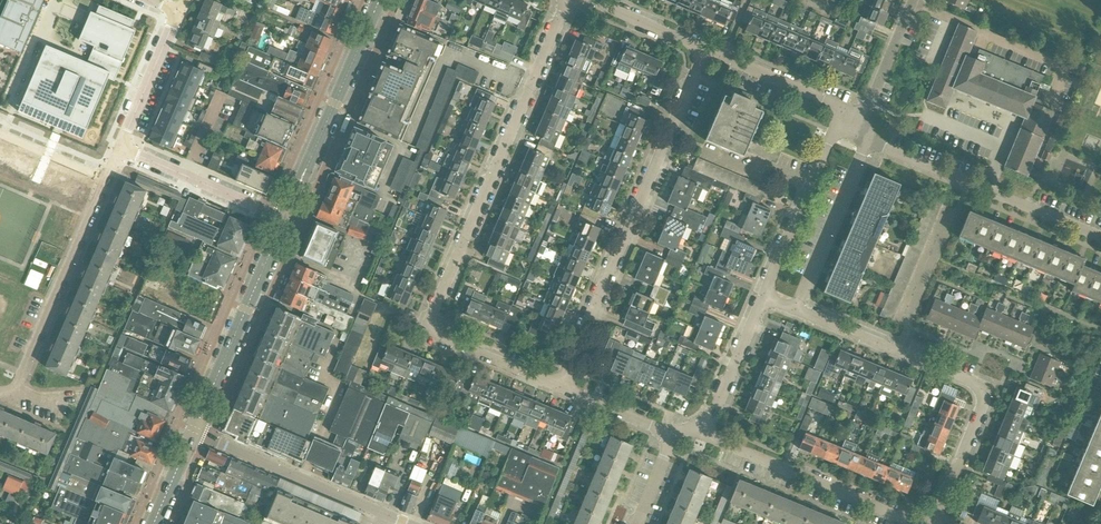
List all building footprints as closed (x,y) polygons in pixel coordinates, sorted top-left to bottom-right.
[(0,18),(0,44),(21,53),(44,0),(8,0),(0,18)] [(209,0),(206,0),(200,15),(215,21),(215,20),(219,12),(225,14),(226,13),(234,16),(236,11),(222,5),(222,6),(209,0)] [(266,7),(273,9),(277,0),(269,0),(266,7)] [(309,1),(315,4),(311,11),(340,24),(343,16),(345,12),(316,0),(310,0),(309,1)] [(345,12),(350,0),(316,0),(345,12)] [(412,7),(417,9),(441,19),(443,13),(445,8),(432,2),(427,0),(415,0),(412,7)] [(461,12),(467,14),(470,6),(472,1),(477,3),(475,7),(481,9),(482,5),(485,6),(487,0),(466,0),(464,4),(463,8),(461,12)] [(485,6),(496,11),(497,11),(502,0),(487,0),(485,6)] [(494,17),(506,22),(509,16),(508,16),(515,0),(502,0),(497,11),(496,11),(494,17)] [(508,16),(509,16),(520,21),(517,28),(525,31),(532,14),(525,11),(528,5),(516,0),(515,0),(508,16)] [(676,7),(688,12),(693,0),(679,0),(676,7)] [(688,12),(700,17),(707,0),(693,0),(688,12)] [(707,0),(700,17),(712,22),(719,5),(707,0)] [(719,5),(712,22),(724,27),(727,19),(733,22),(741,3),(735,0),(733,4),(724,0),(721,0),(719,5)] [(775,5),(782,8),(783,5),(785,1),(781,0),(777,0),(776,2),(775,5)] [(874,1),(871,7),(888,14),(893,2),(888,0),(871,0),(874,1)] [(944,1),(974,13),(975,9),(968,6),(968,7),(965,6),(968,0),(944,0),(944,1)] [(445,8),(459,14),(460,12),(461,12),(463,8),(448,2),(445,8)] [(46,45),(18,111),(19,112),(23,102),(68,121),(64,130),(82,137),(82,138),(83,139),(108,79),(109,78),(112,79),(113,76),(116,77),(136,31),(135,30),(135,31),(131,29),(121,25),(125,18),(134,21),(135,20),(99,5),(95,15),(94,14),(91,13),(92,12),(91,12),(79,40),(80,40),(80,39),(95,46),(91,55),(95,57),(91,65),(47,46),(46,45)] [(748,6),(741,22),(747,25),(744,32),(756,37),(766,14),(762,12),(759,18),(752,14),(754,9),(748,6)] [(301,7),(297,19),(315,27),(335,35),(340,24),(311,11),(311,12),(301,7)] [(412,7),(407,18),(410,19),(409,21),(422,27),(430,31),(434,22),(438,24),(446,28),(452,30),(455,25),(448,22),(441,19),(417,9),(412,7)] [(856,23),(860,24),(874,30),(876,23),(883,26),(888,14),(871,7),(866,19),(861,17),(858,23),(856,22),(856,23)] [(766,14),(756,37),(767,42),(777,19),(766,14)] [(194,29),(209,36),(209,35),(214,37),(221,23),(215,20),(215,21),(200,15),(194,29)] [(825,34),(828,35),(834,23),(834,22),(822,17),(820,21),(829,25),(825,34)] [(125,18),(121,25),(131,29),(134,21),(125,18)] [(777,19),(767,42),(779,47),(789,24),(777,19)] [(257,22),(252,34),(260,38),(261,36),(265,25),(257,22)] [(789,24),(779,47),(791,52),(801,29),(789,24)] [(859,31),(856,37),(860,39),(863,32),(871,36),(874,30),(860,24),(858,30),(859,31)] [(954,88),(1026,118),(1006,167),(1027,176),(1055,112),(1041,106),(1045,98),(1036,94),(1044,77),(979,49),(975,60),(967,57),(977,31),(960,24),(927,101),(946,108),(954,88)] [(283,33),(287,35),(294,38),(297,30),(302,32),(304,28),(299,26),(298,28),(291,25),(289,29),(285,28),(283,33)] [(362,114),(361,115),(358,122),(402,141),(444,44),(400,25),(396,33),(390,47),(387,55),(389,56),(386,64),(383,63),(379,71),(373,85),(370,93),(371,93),(368,100),(367,100),(361,114),(362,114)] [(188,44),(202,50),(209,36),(194,29),(188,44)] [(801,29),(791,52),(802,57),(810,39),(807,38),(809,34),(802,31),(803,30),(801,29)] [(313,31),(308,44),(327,53),(333,40),(313,31)] [(484,40),(472,35),(469,44),(481,49),(483,43),(484,40)] [(575,40),(570,53),(586,59),(592,62),(597,50),(601,52),(604,45),(585,37),(582,43),(575,40)] [(822,45),(814,62),(827,67),(834,50),(837,43),(825,38),(822,45)] [(810,39),(802,57),(814,62),(822,45),(810,39)] [(301,41),(297,53),(303,55),(302,56),(322,65),(327,53),(308,44),(301,41)] [(483,43),(481,49),(492,54),(495,48),(483,43)] [(495,48),(492,54),(511,62),(514,56),(501,50),(503,46),(497,44),(495,48)] [(249,46),(243,61),(273,74),(275,70),(279,72),(279,73),(304,84),(312,88),(316,76),(285,62),(278,60),(279,59),(249,46)] [(611,65),(616,67),(616,69),(628,75),(631,69),(639,52),(627,47),(624,53),(618,51),(611,65)] [(847,55),(839,73),(852,78),(855,71),(861,74),(869,57),(861,54),(861,53),(850,48),(847,55)] [(290,50),(285,62),(316,76),(322,65),(302,56),(303,55),(297,53),(290,50)] [(834,50),(827,67),(839,73),(847,55),(834,50)] [(198,60),(214,66),(217,58),(202,52),(198,60)] [(631,69),(637,71),(635,75),(641,78),(643,74),(651,57),(639,52),(631,69)] [(570,53),(565,64),(581,71),(587,73),(592,62),(586,59),(570,53)] [(643,74),(656,79),(652,86),(659,89),(666,72),(660,69),(663,62),(651,57),(643,74)] [(243,61),(235,78),(278,96),(303,107),(312,88),(304,84),(303,87),(273,74),(243,61)] [(184,63),(178,76),(198,85),(203,71),(212,75),(215,68),(200,62),(197,69),(184,63)] [(1068,72),(1082,77),(1085,68),(1071,63),(1068,72)] [(457,71),(449,68),(416,147),(426,152),(457,77),(475,84),(480,73),(460,64),(457,71)] [(565,64),(560,76),(576,82),(582,85),(587,73),(581,71),(565,64)] [(172,88),(172,89),(192,97),(198,85),(178,76),(173,88),(172,88)] [(560,76),(555,88),(576,98),(582,85),(576,82),(560,76)] [(235,78),(228,95),(243,102),(292,123),(295,124),(303,107),(278,96),(235,78)] [(456,91),(455,92),(460,93),(460,92),(464,83),(460,81),(456,91)] [(619,82),(615,91),(621,94),(625,85),(619,82)] [(626,86),(622,94),(632,99),(636,91),(626,86)] [(555,88),(550,100),(571,109),(576,98),(555,88)] [(172,89),(167,101),(187,110),(192,97),(172,89)] [(477,89),(469,107),(470,107),(475,109),(492,116),(497,104),(490,101),(489,101),(491,95),(477,89)] [(725,96),(706,140),(725,148),(743,156),(745,150),(751,138),(762,112),(753,108),(755,103),(733,94),(731,99),(725,96)] [(648,108),(651,102),(639,96),(636,102),(648,108)] [(550,100),(545,112),(566,121),(571,109),(550,100)] [(167,102),(162,114),(181,122),(187,110),(167,101),(166,102),(167,102)] [(243,102),(233,125),(246,131),(268,141),(267,143),(281,149),(283,149),(281,154),(283,155),(295,124),(292,123),(243,102)] [(619,124),(625,127),(642,134),(648,121),(643,119),(646,113),(630,107),(628,113),(625,111),(619,124)] [(471,108),(467,120),(486,128),(492,116),(475,109),(475,110),(471,108)] [(443,119),(441,123),(446,125),(448,121),(447,121),(451,113),(447,111),(443,119)] [(545,112),(540,124),(561,133),(566,121),(545,112)] [(156,125),(156,126),(176,135),(181,122),(162,114),(156,126),(156,125)] [(1060,114),(1044,151),(1050,154),(1066,117),(1060,114)] [(464,119),(460,131),(465,134),(465,133),(481,140),(486,128),(467,120),(464,119)] [(439,128),(439,129),(437,135),(441,136),(443,130),(444,130),(446,125),(441,123),(439,128)] [(540,124),(534,136),(542,139),(539,145),(553,151),(556,145),(561,133),(540,124)] [(156,126),(150,139),(156,141),(154,145),(163,149),(165,145),(170,148),(176,135),(156,126)] [(620,139),(637,146),(642,134),(625,127),(620,139)] [(354,130),(348,144),(350,145),(387,161),(393,148),(375,140),(354,130)] [(246,131),(244,137),(249,140),(245,148),(257,153),(262,155),(279,162),(283,155),(281,154),(283,149),(281,149),(267,143),(268,141),(246,131)] [(587,138),(594,141),(597,134),(590,131),(587,138)] [(465,134),(460,145),(476,152),(481,140),(465,133),(465,134)] [(441,136),(437,135),(431,148),(435,149),(441,136)] [(594,141),(587,138),(582,150),(586,152),(591,140),(594,141)] [(751,138),(745,150),(752,153),(757,140),(751,138)] [(620,139),(615,150),(632,158),(637,146),(620,139)] [(757,140),(752,153),(758,155),(763,143),(757,140)] [(456,143),(451,155),(455,157),(471,164),(476,152),(460,145),(456,143)] [(763,143),(758,155),(764,158),(769,145),(763,143)] [(345,156),(345,157),(364,165),(382,173),(387,161),(350,145),(345,156)] [(530,148),(525,161),(540,167),(546,155),(551,157),(553,151),(539,145),(537,151),(530,148)] [(769,145),(764,158),(770,160),(776,148),(769,145)] [(603,159),(610,162),(627,170),(632,158),(615,150),(609,147),(603,159)] [(776,148),(770,160),(777,163),(782,151),(776,148)] [(577,162),(581,163),(586,152),(582,150),(577,162)] [(1044,151),(1041,159),(1049,162),(1052,154),(1050,154),(1044,151)] [(429,154),(425,155),(424,158),(431,161),(434,154),(429,152),(429,154)] [(257,153),(253,161),(258,163),(257,167),(273,173),(274,169),(276,170),(279,162),(262,155),(257,153)] [(338,174),(338,175),(365,186),(375,190),(382,173),(364,165),(345,157),(339,170),(340,170),(338,174)] [(455,158),(450,169),(466,176),(471,164),(455,157),(455,158)] [(424,158),(420,168),(420,171),(425,173),(431,161),(424,158)] [(699,158),(694,170),(697,172),(700,173),(705,161),(699,158)] [(525,161),(519,173),(535,179),(538,173),(542,175),(545,170),(540,167),(525,161)] [(705,161),(700,173),(706,175),(711,163),(705,161)] [(581,163),(577,162),(572,174),(576,176),(581,163)] [(600,171),(605,174),(622,181),(627,170),(610,162),(608,167),(603,164),(600,171)] [(711,163),(706,175),(712,178),(717,166),(711,163)] [(243,164),(235,180),(263,193),(266,194),(273,177),(243,164)] [(717,166),(712,178),(714,179),(718,181),(724,169),(717,166)] [(450,169),(445,180),(461,187),(463,183),(465,183),(468,177),(466,176),(450,169)] [(724,169),(718,181),(725,183),(730,171),(724,169)] [(730,171),(725,183),(731,186),(736,174),(730,171)] [(680,177),(674,190),(698,200),(703,189),(706,191),(709,183),(712,184),(714,179),(712,178),(706,175),(700,173),(697,172),(695,177),(693,182),(680,177)] [(519,173),(514,184),(535,193),(540,181),(535,179),(519,173)] [(622,181),(605,174),(599,186),(616,194),(622,181)] [(736,174),(731,186),(737,189),(742,176),(736,174)] [(335,179),(330,192),(358,204),(376,212),(378,205),(382,196),(364,189),(365,186),(338,175),(336,179),(335,179)] [(742,176),(737,189),(743,191),(748,179),(742,176)] [(875,176),(869,190),(863,205),(887,216),(888,216),(889,214),(888,213),(900,186),(875,176)] [(435,182),(429,196),(443,202),(446,195),(456,199),(461,187),(445,180),(437,177),(435,182)] [(748,179),(743,191),(746,193),(749,194),(754,182),(748,179)] [(754,182),(749,194),(755,197),(761,184),(754,182)] [(117,205),(116,208),(111,220),(131,229),(135,221),(137,222),(146,200),(144,200),(148,192),(127,183),(120,199),(117,198),(115,204),(117,205)] [(514,184),(509,196),(530,205),(535,193),(514,184)] [(589,195),(590,196),(594,198),(611,205),(616,194),(599,186),(594,184),(589,195)] [(761,184),(755,197),(761,200),(767,187),(761,184)] [(560,190),(555,202),(559,204),(564,192),(560,190)] [(674,190),(668,203),(687,211),(684,218),(705,226),(704,225),(707,217),(704,216),(688,209),(693,199),(698,201),(698,200),(674,190)] [(330,192),(324,204),(370,224),(376,212),(358,204),(330,192)] [(746,193),(743,201),(752,206),(748,216),(767,224),(773,211),(759,205),(761,200),(755,197),(749,194),(746,193)] [(594,198),(590,196),(589,195),(581,213),(582,213),(597,220),(600,213),(607,216),(611,205),(594,198)] [(425,204),(421,214),(427,217),(442,224),(448,211),(441,208),(443,202),(429,196),(426,202),(425,204)] [(509,196),(504,208),(525,217),(530,205),(509,196)] [(183,213),(198,219),(200,213),(223,223),(226,215),(226,214),(205,205),(205,204),(190,197),(188,201),(181,198),(179,201),(176,210),(183,213)] [(931,198),(928,205),(940,210),(943,204),(931,198)] [(324,204),(318,217),(334,224),(332,229),(340,232),(347,234),(365,240),(368,231),(376,234),(378,228),(370,224),(324,204)] [(394,204),(387,218),(392,220),(398,206),(394,204)] [(875,245),(887,216),(863,205),(850,234),(875,245)] [(928,205),(926,211),(938,216),(940,210),(928,205)] [(399,218),(403,220),(407,208),(403,206),(399,218)] [(504,208),(499,220),(520,229),(525,217),(504,208)] [(556,222),(561,212),(557,210),(552,220),(556,222)] [(926,211),(923,217),(935,222),(938,216),(926,211)] [(970,211),(959,237),(973,244),(984,217),(970,211)] [(192,237),(203,242),(218,248),(237,256),(244,240),(222,230),(218,228),(197,220),(198,219),(183,213),(178,224),(171,221),(169,226),(192,237)] [(542,225),(546,226),(551,215),(547,213),(542,225)] [(597,220),(582,213),(581,213),(575,227),(581,229),(579,234),(596,242),(601,229),(595,226),(597,220)] [(223,223),(225,223),(222,230),(244,240),(244,238),(247,238),(248,234),(247,232),(249,226),(236,221),(237,219),(231,217),(226,215),(223,223)] [(727,221),(724,229),(739,235),(741,229),(743,230),(761,237),(764,230),(767,224),(748,216),(743,228),(727,221)] [(421,228),(437,236),(442,224),(427,217),(421,228)] [(670,217),(664,231),(682,239),(687,227),(697,231),(702,233),(705,226),(684,218),(682,223),(670,217)] [(923,217),(921,223),(932,228),(935,222),(923,217)] [(984,217),(973,244),(988,250),(999,224),(984,217)] [(394,230),(398,232),(403,220),(399,218),(394,230)] [(102,241),(100,245),(95,257),(115,266),(119,258),(121,259),(130,237),(128,236),(131,229),(111,220),(104,235),(101,234),(99,240),(102,241)] [(499,220),(494,232),(515,241),(520,229),(499,220)] [(313,224),(299,257),(331,270),(346,235),(347,235),(347,234),(340,232),(332,229),(314,221),(313,224)] [(546,234),(550,235),(555,224),(551,222),(546,234)] [(921,223),(918,228),(930,234),(932,228),(921,223)] [(988,250),(1002,256),(1013,229),(999,224),(988,250)] [(537,236),(541,238),(546,226),(542,225),(537,236)] [(417,227),(414,234),(419,235),(417,240),(416,240),(432,248),(437,236),(421,228),(417,227)] [(918,228),(916,234),(927,239),(930,234),(918,228)] [(724,229),(721,237),(730,241),(725,252),(732,254),(751,262),(757,249),(737,240),(739,235),(724,229)] [(1027,236),(1013,229),(1002,256),(1016,262),(1027,236)] [(389,242),(393,244),(398,232),(394,230),(389,242)] [(189,241),(168,231),(163,243),(184,252),(189,241)] [(664,231),(658,244),(671,249),(669,255),(684,262),(687,254),(678,250),(682,239),(664,231)] [(494,232),(489,243),(510,252),(515,241),(494,232)] [(574,246),(591,253),(596,242),(579,234),(574,246)] [(850,234),(838,263),(863,273),(875,245),(850,234)] [(916,234),(913,240),(925,245),(927,239),(916,234)] [(532,248),(536,250),(541,238),(537,236),(537,237),(535,237),(532,242),(535,243),(532,248)] [(1027,236),(1016,262),(1031,268),(1042,242),(1027,236)] [(412,238),(407,250),(411,252),(417,255),(427,259),(428,259),(431,251),(432,248),(416,240),(417,240),(412,238)] [(913,240),(910,246),(922,251),(925,245),(913,240)] [(229,273),(237,256),(218,248),(203,242),(195,258),(208,264),(229,273)] [(393,244),(389,242),(384,255),(389,257),(394,245),(393,244)] [(1042,242),(1031,268),(1044,274),(1055,247),(1042,242)] [(489,243),(484,255),(490,258),(487,264),(503,271),(506,265),(504,265),(505,264),(510,252),(489,243)] [(543,255),(546,248),(541,246),(538,253),(543,255)] [(591,253),(574,246),(569,258),(586,265),(591,253)] [(910,246),(908,252),(920,257),(922,251),(910,246)] [(1044,274),(1059,280),(1070,254),(1055,247),(1044,274)] [(527,260),(531,262),(536,250),(532,248),(527,260)] [(718,262),(715,269),(723,273),(725,267),(745,275),(751,262),(732,254),(725,252),(723,251),(718,262)] [(887,251),(885,256),(900,261),(901,256),(887,251)] [(411,252),(406,264),(417,269),(422,271),(427,259),(417,255),(411,252)] [(647,252),(641,266),(660,274),(665,276),(670,265),(681,269),(684,262),(669,255),(667,260),(664,259),(664,260),(647,252)] [(908,252),(906,257),(917,263),(920,257),(908,252)] [(1059,280),(1073,286),(1082,266),(1085,260),(1070,254),(1059,280)] [(586,265),(569,258),(562,255),(557,267),(564,269),(564,270),(581,277),(586,265)] [(85,278),(84,281),(79,293),(99,302),(103,294),(105,295),(115,274),(112,273),(115,266),(95,257),(88,272),(85,271),(83,277),(85,278)] [(906,257),(903,263),(915,268),(917,263),(906,257)] [(224,286),(229,273),(208,264),(195,258),(188,275),(187,274),(187,275),(220,289),(222,285),(224,286)] [(850,302),(863,273),(838,263),(826,292),(850,302)] [(903,263),(901,269),(912,274),(915,268),(903,263)] [(298,264),(292,276),(351,302),(354,296),(353,294),(324,282),(327,276),(318,272),(298,264)] [(406,264),(401,276),(417,283),(418,280),(422,271),(417,269),(406,264)] [(641,266),(636,279),(655,287),(652,293),(666,299),(670,291),(660,287),(665,276),(660,274),(641,266)] [(708,266),(704,274),(714,279),(710,289),(728,297),(734,284),(720,278),(723,273),(715,269),(708,266)] [(1071,291),(1086,298),(1097,272),(1082,266),(1073,286),(1071,291)] [(552,279),(559,281),(559,282),(575,289),(581,277),(564,270),(564,269),(557,267),(552,279)] [(901,269),(898,275),(910,280),(912,274),(901,269)] [(533,282),(537,273),(531,270),(526,279),(533,282)] [(509,277),(496,272),(492,282),(497,284),(499,278),(506,281),(507,281),(509,277)] [(1086,298),(1100,304),(1100,301),(1100,274),(1097,272),(1086,298)] [(898,275),(896,280),(907,286),(910,280),(898,275)] [(292,276),(286,290),(304,297),(305,296),(322,304),(347,315),(352,303),(354,297),(354,296),(351,302),(292,276)] [(396,287),(396,288),(412,295),(417,283),(401,276),(396,287)] [(507,281),(506,281),(506,283),(520,289),(522,283),(509,277),(507,281)] [(896,280),(893,286),(905,291),(907,286),(896,280)] [(575,289),(559,282),(553,294),(570,301),(575,289)] [(386,297),(383,303),(397,309),(400,303),(407,306),(412,295),(396,288),(396,287),(391,285),(387,293),(386,297)] [(893,286),(891,292),(902,297),(905,291),(893,286)] [(462,304),(468,307),(465,314),(477,319),(483,303),(484,303),(486,297),(474,291),(475,290),(469,288),(462,304)] [(695,296),(692,304),(707,311),(709,305),(722,310),(728,297),(710,289),(705,301),(695,296)] [(286,290),(281,302),(292,307),(309,314),(308,317),(316,320),(316,319),(319,311),(329,315),(329,314),(336,317),(332,327),(343,331),(347,333),(351,325),(352,322),(354,319),(354,317),(347,315),(322,304),(305,296),(304,297),(286,290)] [(891,292),(888,298),(900,303),(902,297),(891,292)] [(69,314),(68,318),(62,330),(83,339),(87,331),(89,332),(99,310),(96,309),(99,302),(79,293),(72,308),(69,307),(67,313),(69,314)] [(520,307),(525,295),(520,293),(515,305),(520,307)] [(638,293),(632,307),(649,314),(654,303),(663,307),(666,299),(652,293),(650,298),(638,293)] [(570,301),(553,294),(548,305),(565,313),(570,301)] [(945,304),(936,300),(927,321),(939,325),(951,295),(948,294),(945,301),(946,301),(945,304)] [(956,297),(951,295),(939,325),(950,330),(959,310),(951,306),(952,304),(953,304),(956,297)] [(155,320),(164,324),(183,332),(183,331),(201,339),(206,327),(188,319),(189,318),(185,317),(186,315),(154,301),(145,298),(138,314),(154,322),(155,320)] [(365,298),(362,305),(375,311),(377,304),(365,298)] [(888,298),(886,304),(897,309),(900,303),(888,298)] [(495,308),(484,303),(483,303),(477,319),(489,324),(498,301),(495,308)] [(511,306),(498,301),(489,324),(501,329),(504,322),(510,325),(515,313),(509,310),(511,306)] [(987,309),(983,320),(978,330),(990,335),(1003,305),(999,303),(996,310),(997,310),(996,313),(987,309)] [(692,304),(688,312),(704,319),(699,330),(719,338),(724,325),(704,316),(707,311),(692,304)] [(883,310),(895,315),(897,309),(886,304),(883,310)] [(968,313),(959,310),(950,330),(962,335),(974,305),(971,304),(968,311),(969,311),(968,313)] [(362,305),(359,311),(372,316),(375,311),(362,305)] [(565,313),(548,305),(543,317),(560,325),(565,313)] [(979,307),(974,305),(962,335),(974,340),(978,330),(983,320),(975,316),(976,313),(976,314),(979,307)] [(1008,307),(1003,305),(990,335),(1002,340),(1010,319),(1002,316),(1004,313),(1005,314),(1008,307)] [(509,310),(515,313),(510,325),(517,328),(523,312),(511,306),(509,310)] [(632,307),(626,319),(639,325),(637,330),(650,336),(656,324),(654,323),(647,320),(649,314),(632,307)] [(277,308),(234,408),(277,427),(307,440),(323,403),(329,388),(305,378),(312,361),(311,361),(315,354),(316,354),(325,358),(335,333),(316,325),(318,320),(316,319),(316,320),(308,317),(304,315),(302,318),(277,308)] [(895,315),(883,310),(881,315),(892,321),(895,315)] [(359,311),(357,317),(370,322),(372,316),(359,311)] [(155,320),(154,322),(138,314),(132,312),(125,328),(176,351),(178,347),(194,354),(195,352),(196,353),(200,343),(199,342),(199,341),(182,334),(183,332),(164,324),(155,320)] [(1020,323),(1010,319),(1002,340),(1013,345),(1027,315),(1022,313),(1020,320),(1021,320),(1020,323)] [(1030,316),(1027,315),(1013,345),(1025,350),(1033,329),(1025,326),(1026,323),(1027,323),(1030,316)] [(354,319),(352,322),(367,328),(370,322),(357,317),(356,320),(354,319)] [(539,328),(532,325),(529,332),(546,339),(548,333),(555,336),(560,325),(543,317),(539,328)] [(352,322),(351,325),(353,326),(352,329),(364,335),(367,328),(352,322)] [(681,335),(677,343),(697,351),(700,346),(713,351),(719,338),(699,330),(693,327),(688,338),(681,335)] [(350,334),(349,335),(362,341),(364,335),(352,329),(350,334)] [(53,351),(52,355),(46,367),(67,376),(71,367),(74,369),(83,347),(80,346),(83,339),(62,330),(56,345),(53,344),(50,350),(53,351)] [(341,336),(339,340),(346,342),(346,341),(349,335),(350,334),(347,333),(343,331),(341,336)] [(775,339),(771,350),(785,357),(792,360),(801,340),(783,333),(782,334),(779,340),(775,339)] [(349,335),(346,341),(359,347),(362,341),(349,335)] [(637,342),(642,344),(643,342),(650,345),(652,341),(639,335),(637,342)] [(153,345),(152,347),(127,336),(122,347),(148,357),(148,356),(187,372),(189,373),(191,367),(189,366),(191,361),(153,345)] [(624,375),(631,357),(633,353),(634,351),(621,345),(622,344),(610,339),(606,349),(612,352),(611,356),(617,359),(612,370),(624,375)] [(665,343),(659,340),(657,344),(668,349),(671,342),(666,340),(665,343)] [(346,342),(344,348),(357,353),(359,347),(346,341),(346,342)] [(381,349),(374,365),(380,367),(381,364),(389,367),(387,370),(391,372),(401,349),(389,344),(387,351),(381,349)] [(117,345),(111,358),(118,361),(123,348),(117,345)] [(674,353),(679,355),(680,353),(688,356),(689,351),(677,346),(674,353)] [(344,348),(341,353),(354,359),(357,353),(344,348)] [(401,349),(391,372),(403,377),(412,354),(401,349)] [(771,350),(765,363),(786,371),(787,372),(792,360),(785,357),(771,350)] [(841,368),(846,371),(853,355),(841,350),(838,358),(832,355),(823,375),(829,377),(831,372),(838,375),(841,368)] [(128,352),(123,363),(141,371),(162,379),(163,379),(171,382),(170,384),(180,388),(185,376),(146,360),(128,352)] [(341,353),(339,359),(352,365),(354,359),(341,353)] [(412,354),(403,377),(415,382),(418,375),(419,375),(425,359),(417,356),(412,354)] [(1061,363),(1040,354),(1035,366),(1065,379),(1067,375),(1061,372),(1060,373),(1057,372),(1061,363)] [(853,355),(846,371),(858,376),(865,360),(853,355)] [(643,361),(631,357),(624,375),(636,380),(643,362),(643,361)] [(643,361),(643,362),(636,380),(647,385),(655,367),(657,362),(645,357),(643,361)] [(111,358),(109,365),(111,366),(110,369),(133,379),(132,382),(175,400),(176,397),(177,397),(180,391),(179,391),(180,389),(180,388),(170,384),(171,382),(163,379),(162,379),(141,371),(123,363),(118,361),(111,358)] [(339,359),(334,372),(346,377),(352,365),(339,359)] [(425,359),(419,375),(430,380),(427,385),(428,385),(437,364),(425,359)] [(876,365),(865,360),(858,376),(855,383),(861,385),(864,384),(865,382),(868,383),(869,383),(876,365)] [(765,363),(761,374),(776,380),(781,383),(786,371),(765,363)] [(437,364),(428,385),(440,390),(449,369),(437,364)] [(346,377),(345,379),(353,382),(359,368),(352,365),(346,377)] [(869,383),(868,383),(866,387),(872,390),(875,382),(882,385),(888,370),(876,365),(869,383)] [(1065,379),(1035,366),(1030,378),(1050,387),(1054,378),(1057,379),(1057,380),(1064,383),(1065,379)] [(667,372),(655,367),(647,385),(660,391),(669,368),(667,372)] [(359,368),(353,382),(361,385),(367,371),(359,368)] [(660,391),(662,386),(673,391),(681,373),(669,368),(660,391)] [(93,404),(91,409),(95,410),(103,415),(111,420),(126,425),(127,426),(135,432),(137,433),(156,440),(157,439),(159,440),(162,432),(166,423),(164,422),(169,411),(151,401),(151,400),(128,390),(130,385),(132,382),(133,379),(110,369),(108,369),(99,390),(97,394),(95,399),(93,404)] [(449,369),(440,390),(452,395),(453,393),(459,396),(466,380),(460,377),(462,375),(449,369)] [(694,378),(681,373),(673,391),(686,397),(691,385),(698,388),(704,373),(697,370),(694,378)] [(888,370),(882,385),(893,390),(900,375),(888,370)] [(761,374),(756,386),(770,392),(776,380),(761,374)] [(893,390),(907,396),(904,401),(910,403),(916,389),(911,386),(913,380),(900,375),(893,390)] [(466,380),(459,396),(466,399),(470,400),(478,404),(478,403),(488,381),(476,376),(473,383),(466,380)] [(349,386),(330,431),(337,434),(358,443),(368,448),(389,397),(361,385),(353,382),(345,379),(344,383),(349,386)] [(488,381),(478,403),(489,408),(492,401),(493,401),(499,386),(488,381)] [(130,385),(128,390),(151,400),(151,401),(169,411),(171,411),(171,410),(172,411),(175,403),(174,402),(175,400),(132,382),(130,385)] [(808,389),(807,393),(811,395),(816,384),(811,382),(808,389)] [(1017,387),(1012,399),(1028,406),(1032,408),(1033,408),(1035,403),(1038,396),(1041,398),(1044,391),(1026,384),(1024,390),(1017,387)] [(489,408),(501,413),(504,406),(505,406),(511,391),(499,386),(493,401),(492,401),(489,408)] [(756,386),(751,398),(772,407),(777,396),(772,394),(770,393),(770,392),(756,386)] [(820,396),(834,402),(838,393),(823,387),(820,396)] [(956,398),(954,397),(956,392),(943,387),(938,398),(937,397),(937,398),(933,397),(929,406),(933,407),(932,410),(933,410),(955,419),(960,407),(953,404),(956,398)] [(505,406),(504,406),(501,413),(500,415),(506,418),(507,415),(513,418),(513,417),(516,411),(517,411),(523,396),(511,391),(505,406)] [(396,393),(395,397),(407,402),(409,398),(396,393)] [(800,396),(799,401),(797,404),(802,406),(806,408),(807,404),(811,395),(807,393),(805,398),(800,396)] [(849,398),(841,395),(837,405),(844,409),(846,404),(847,404),(849,398)] [(516,411),(513,417),(526,423),(528,416),(529,416),(535,401),(523,396),(517,411),(516,411)] [(913,402),(919,404),(921,405),(923,399),(916,396),(913,402)] [(389,397),(368,448),(384,454),(385,453),(386,453),(395,432),(398,424),(404,427),(410,413),(412,409),(412,407),(413,406),(407,404),(394,399),(389,397)] [(409,398),(407,402),(419,407),(421,403),(409,398)] [(751,398),(745,410),(752,413),(750,420),(764,426),(767,419),(769,415),(772,407),(751,398)] [(1012,400),(1007,411),(1023,418),(1027,420),(1032,408),(1028,406),(1012,399),(1012,400)] [(526,423),(525,424),(536,429),(540,421),(541,421),(547,406),(535,401),(529,416),(528,416),(526,423)] [(919,404),(913,402),(908,414),(915,417),(919,404)] [(421,403),(419,407),(429,411),(428,413),(430,414),(432,408),(421,403)] [(547,406),(541,421),(546,424),(544,429),(550,431),(550,432),(559,411),(547,406)] [(799,413),(798,413),(796,418),(801,420),(806,408),(802,406),(799,413)] [(828,413),(833,415),(834,412),(842,415),(843,411),(831,406),(828,413)] [(3,438),(4,435),(10,438),(19,418),(5,412),(6,409),(0,407),(0,436),(3,438)] [(404,427),(399,438),(421,447),(435,416),(430,414),(428,413),(418,409),(412,407),(412,409),(410,413),(404,427)] [(233,409),(224,430),(227,432),(228,432),(237,436),(236,440),(248,445),(250,441),(251,441),(267,449),(303,464),(312,442),(307,440),(277,427),(234,408),(233,409)] [(81,433),(79,438),(89,442),(99,446),(113,452),(117,454),(118,453),(119,451),(120,450),(132,455),(149,462),(152,464),(159,448),(157,447),(156,448),(154,447),(156,440),(137,433),(135,432),(127,426),(126,425),(111,420),(103,415),(95,410),(91,409),(89,414),(87,418),(85,423),(83,428),(81,433)] [(869,415),(857,410),(856,414),(868,419),(869,415)] [(928,423),(931,424),(950,432),(955,419),(933,410),(928,423)] [(559,411),(550,432),(562,437),(561,439),(567,442),(568,442),(572,432),(575,426),(574,425),(569,423),(572,416),(559,411)] [(1007,412),(1002,424),(1023,432),(1028,420),(1027,420),(1023,418),(1007,411),(1007,412)] [(797,439),(803,442),(800,449),(812,454),(818,438),(806,433),(813,417),(807,414),(797,439)] [(854,419),(866,424),(868,419),(856,414),(854,419)] [(908,414),(904,426),(910,429),(915,417),(908,414)] [(869,415),(868,419),(880,424),(881,424),(882,421),(869,415)] [(18,444),(40,454),(41,451),(48,455),(57,434),(42,427),(43,425),(36,422),(35,425),(19,418),(10,438),(19,442),(18,444)] [(460,428),(435,418),(428,436),(452,445),(453,443),(454,444),(460,428)] [(866,424),(875,428),(875,429),(877,430),(880,424),(868,419),(866,424)] [(468,427),(480,432),(482,428),(482,426),(470,421),(468,427)] [(881,424),(880,424),(877,430),(889,434),(890,432),(891,430),(880,426),(881,424)] [(929,429),(924,427),(922,434),(945,443),(950,432),(931,424),(929,429)] [(999,432),(997,435),(1018,444),(1023,432),(1002,424),(999,432)] [(1091,438),(1100,442),(1100,425),(1097,424),(1091,438)] [(591,428),(585,426),(580,439),(586,441),(591,428)] [(495,441),(460,428),(454,444),(489,457),(492,449),(495,442),(495,441)] [(480,432),(491,437),(493,432),(482,428),(480,432)] [(891,430),(890,432),(889,434),(901,440),(901,439),(899,438),(900,434),(891,430)] [(899,438),(901,439),(901,440),(908,443),(911,437),(902,433),(901,435),(900,434),(899,438)] [(1057,440),(1055,439),(1052,444),(1059,447),(1064,435),(1060,433),(1057,440)] [(351,460),(358,443),(337,434),(331,447),(318,441),(314,439),(312,442),(303,464),(305,460),(309,461),(315,464),(330,471),(330,478),(332,479),(332,480),(332,481),(349,488),(356,471),(358,467),(359,463),(351,460)] [(913,444),(910,450),(930,458),(933,452),(940,455),(945,443),(922,434),(917,445),(913,444)] [(997,435),(992,447),(1013,456),(1018,444),(997,435)] [(633,446),(612,437),(604,455),(625,464),(633,446)] [(73,452),(72,454),(141,483),(147,470),(142,468),(139,470),(127,464),(128,462),(116,457),(117,454),(113,452),(99,446),(89,442),(79,438),(77,442),(75,447),(73,452)] [(824,459),(830,443),(818,438),(812,454),(824,459)] [(1085,452),(1100,459),(1100,442),(1091,438),(1085,452)] [(586,441),(580,439),(575,451),(581,453),(586,441)] [(492,449),(509,455),(511,450),(512,448),(495,442),(492,449)] [(516,442),(514,446),(527,451),(528,448),(528,447),(516,442)] [(830,443),(824,459),(835,463),(842,448),(830,443)] [(1050,449),(1049,448),(1046,456),(1054,459),(1059,447),(1052,444),(1050,449)] [(527,451),(528,452),(539,456),(540,453),(540,452),(528,447),(528,448),(527,451)] [(992,447),(987,459),(1008,468),(1008,467),(1009,468),(1016,471),(1020,459),(1014,457),(1013,456),(992,447)] [(543,448),(540,456),(558,464),(561,456),(543,448)] [(842,448),(835,463),(847,468),(854,453),(842,448)] [(206,459),(227,468),(225,473),(242,480),(249,465),(232,458),(228,456),(211,449),(206,459)] [(496,489),(544,507),(559,468),(511,450),(509,455),(496,489)] [(581,453),(575,451),(570,463),(576,465),(581,453)] [(871,478),(877,462),(880,457),(868,452),(866,458),(859,473),(871,478)] [(1079,467),(1100,476),(1100,459),(1085,452),(1079,467)] [(854,453),(847,468),(859,473),(866,458),(854,453)] [(66,466),(65,470),(116,492),(118,487),(133,494),(136,496),(141,483),(72,454),(71,457),(68,461),(66,466)] [(602,461),(597,473),(618,482),(625,464),(604,455),(602,461)] [(1041,468),(1040,468),(1048,471),(1054,459),(1046,456),(1041,468)] [(447,474),(458,477),(463,460),(452,457),(447,474)] [(987,459),(982,471),(989,474),(986,480),(998,485),(1000,481),(1002,482),(1008,468),(987,459)] [(877,462),(871,478),(883,483),(890,467),(877,462)] [(892,462),(890,467),(883,483),(895,488),(901,472),(903,467),(892,462)] [(576,465),(570,463),(565,475),(571,477),(576,465)] [(202,486),(213,490),(215,485),(215,486),(216,485),(247,499),(245,503),(265,512),(274,494),(242,480),(225,473),(206,465),(205,466),(204,468),(203,468),(198,478),(204,481),(202,486)] [(274,494),(280,478),(249,465),(242,480),(274,494)] [(371,479),(364,495),(374,499),(385,472),(386,469),(377,466),(371,479)] [(413,478),(423,481),(427,469),(417,466),(413,478)] [(917,489),(923,475),(903,467),(901,472),(895,488),(907,493),(910,487),(917,489)] [(1073,481),(1099,492),(1100,487),(1100,476),(1079,467),(1073,481)] [(1048,471),(1040,468),(1035,480),(1044,483),(1048,471)] [(386,469),(385,472),(374,499),(383,503),(389,488),(393,490),(400,475),(386,469)] [(58,485),(58,486),(131,516),(137,503),(136,503),(119,496),(120,494),(116,492),(65,470),(64,471),(62,476),(60,481),(58,485)] [(686,482),(683,488),(705,497),(712,479),(691,470),(686,482)] [(589,491),(610,500),(618,482),(597,473),(589,491)] [(571,477),(565,475),(560,487),(566,489),(571,477)] [(24,496),(29,482),(12,476),(7,490),(24,496)] [(293,496),(298,486),(280,478),(274,494),(261,523),(359,523),(293,496)] [(417,495),(422,483),(412,479),(400,510),(410,514),(418,496),(417,496),(417,495)] [(758,487),(740,480),(731,502),(748,510),(758,487)] [(998,485),(993,496),(997,497),(1000,499),(1005,488),(1006,488),(1008,484),(1002,482),(1000,481),(998,485)] [(1073,481),(1066,496),(1093,507),(1099,492),(1073,481)] [(51,482),(49,487),(55,490),(55,492),(58,486),(58,485),(51,482)] [(427,521),(434,523),(437,523),(453,488),(444,484),(438,482),(433,493),(439,496),(435,506),(433,505),(427,521)] [(191,496),(240,516),(245,504),(213,490),(202,486),(196,483),(191,496)] [(52,508),(72,517),(70,522),(66,520),(64,523),(89,523),(90,523),(92,523),(128,523),(131,516),(58,486),(55,492),(58,493),(52,508)] [(566,489),(560,487),(555,499),(561,501),(566,489)] [(776,495),(758,487),(748,510),(766,517),(776,495)] [(1025,491),(1026,492),(1024,497),(1029,498),(1030,493),(1031,494),(1034,487),(1025,489),(1025,491)] [(453,488),(437,523),(448,523),(453,514),(452,514),(462,492),(453,488)] [(705,497),(683,488),(676,506),(697,515),(702,503),(705,497)] [(1042,499),(1046,490),(1041,488),(1037,497),(1042,499)] [(610,500),(589,491),(582,509),(603,518),(610,501),(610,500)] [(766,517),(783,523),(784,523),(793,502),(776,495),(766,517)] [(1057,500),(1063,502),(1061,508),(1066,510),(1070,500),(1058,495),(1057,500)] [(561,515),(566,503),(561,501),(555,499),(550,511),(561,515)] [(194,500),(188,514),(213,523),(251,523),(194,500)] [(979,516),(976,522),(981,523),(990,523),(997,507),(997,508),(985,503),(984,504),(978,501),(973,513),(979,516)] [(784,523),(805,523),(811,509),(793,502),(784,523)] [(471,521),(469,523),(481,523),(488,508),(479,504),(477,510),(476,509),(471,522),(471,521)] [(676,506),(668,523),(669,523),(693,523),(697,515),(676,506)] [(997,507),(990,523),(1004,523),(1009,512),(997,507)] [(501,513),(488,508),(481,523),(497,523),(501,513)] [(575,523),(600,523),(603,518),(582,509),(577,521),(575,523)] [(805,523),(826,523),(829,517),(811,509),(805,523)] [(514,523),(518,514),(513,511),(512,512),(507,523),(517,523),(514,523)] [(561,515),(550,511),(545,523),(549,523),(551,523),(554,517),(559,519),(561,515)] [(1009,512),(1004,523),(1018,523),(1019,522),(1021,517),(1009,512)] [(188,514),(184,523),(213,523),(188,514)]
